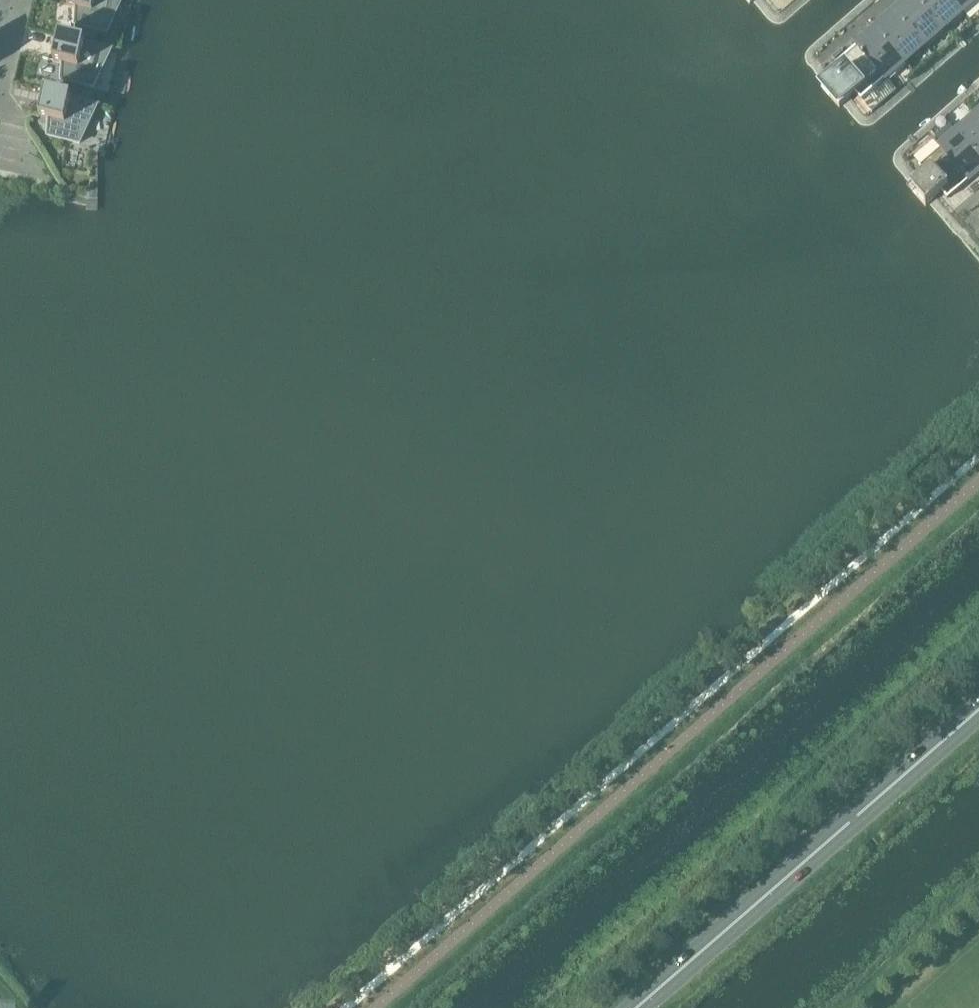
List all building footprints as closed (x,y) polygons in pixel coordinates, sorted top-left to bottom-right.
[(76,8),(76,25),(107,33),(122,0),(68,0),(67,5),(76,8)] [(895,12),(924,45),(943,29),(918,0),(909,0),(895,12)] [(943,29),(962,12),(951,0),(918,0),(943,29)] [(962,12),(976,0),(951,0),(962,12)] [(895,12),(876,29),(905,62),(924,45),(895,12)] [(77,29),(75,39),(86,42),(88,32),(77,29)] [(876,29),(857,46),(886,78),(905,62),(876,29)] [(75,39),(60,36),(53,61),(63,63),(62,81),(93,88),(112,48),(86,42),(75,39)] [(838,74),(855,93),(861,100),(886,78),(857,46),(832,67),(838,74)] [(855,93),(838,74),(823,88),(839,107),(855,93)] [(61,83),(58,94),(70,97),(73,86),(61,83)] [(58,94),(46,91),(39,117),(49,119),(48,136),(80,144),(98,104),(70,97),(58,94)] [(958,132),(978,156),(978,121),(975,117),(958,132)] [(941,147),(970,180),(978,172),(978,156),(958,132),(941,147)] [(925,173),(941,192),(947,199),(970,180),(941,147),(919,166),(925,173)] [(941,192),(925,173),(909,187),(926,206),(941,192)]
